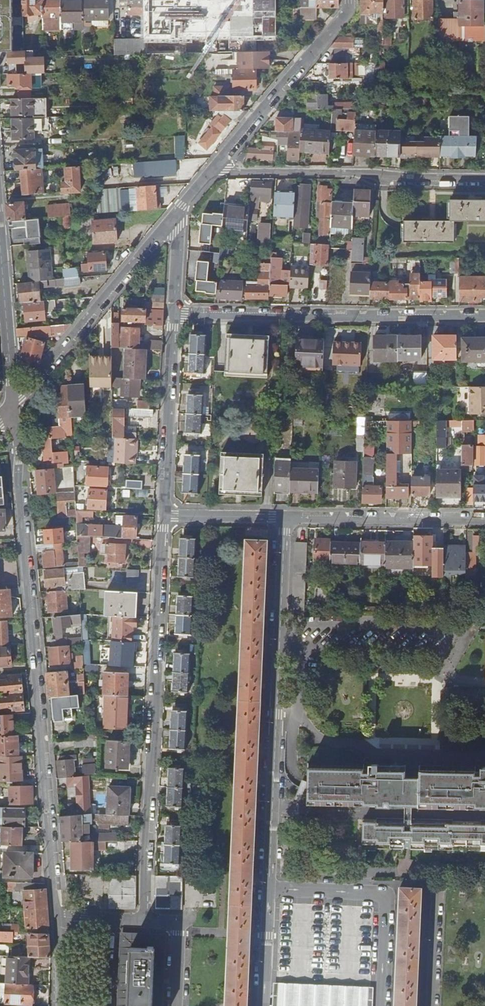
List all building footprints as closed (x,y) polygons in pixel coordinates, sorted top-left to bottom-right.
[(7,52),(13,51),(12,0),(0,0),(0,52),(7,52)] [(43,14),(42,0),(23,0),(23,14),(26,14),(37,14),(43,14)] [(61,29),(61,2),(61,0),(42,0),(43,14),(43,29),(61,29)] [(108,0),(85,0),(86,20),(84,20),(84,25),(87,25),(87,20),(96,20),(101,20),(108,20),(108,0)] [(143,0),(119,0),(119,8),(127,8),(128,15),(144,15),(144,8),(143,8),(143,0)] [(362,14),(368,14),(368,16),(372,16),(372,12),(383,13),(383,0),(362,0),(362,14)] [(404,0),(387,0),(387,18),(404,18),(404,0)] [(433,18),(433,0),(413,0),(413,19),(433,18)] [(482,18),(482,0),(481,0),(460,0),(460,19),(440,19),(440,42),(455,41),(455,44),(459,44),(459,53),(461,53),(461,48),(481,49),(481,48),(477,47),(477,40),(484,40),(484,18),(482,18)] [(61,2),(61,29),(72,29),(72,22),(83,22),(83,20),(83,2),(61,2)] [(314,7),(300,7),(300,16),(314,16),(314,7)] [(383,21),(384,30),(392,30),(392,21),(383,21)] [(338,38),(330,47),(334,47),(349,47),(353,48),(354,38),(338,38)] [(141,54),(144,54),(144,39),(114,40),(114,55),(141,54)] [(331,55),(331,63),(346,63),(346,55),(349,55),(349,47),(334,47),(334,55),(331,55)] [(42,74),(45,74),(45,56),(26,57),(26,51),(13,51),(7,52),(8,64),(3,64),(3,75),(8,74),(31,74),(42,74)] [(270,51),(239,52),(239,59),(238,68),(270,68),(270,51)] [(331,63),(330,63),(330,79),(348,78),(348,63),(346,63),(331,63)] [(234,69),(226,69),(226,75),(234,74),(234,89),(256,89),(255,70),(234,70),(234,69)] [(31,89),(31,74),(8,74),(9,86),(21,86),(21,89),(31,89)] [(42,74),(31,74),(31,89),(40,88),(42,87),(42,74)] [(214,86),(215,96),(219,95),(230,95),(230,86),(214,86)] [(328,94),(308,94),(308,109),(332,109),(333,109),(333,106),(327,106),(328,94)] [(219,95),(219,110),(244,110),(244,95),(230,95),(219,95)] [(39,104),(39,99),(12,99),(12,116),(39,115),(39,104)] [(336,130),(355,131),(357,109),(349,109),(349,112),(348,113),(348,117),(345,117),(345,119),(337,119),(337,115),(342,115),(342,109),(333,109),(332,109),(332,121),(337,122),(336,130)] [(219,116),(218,115),(215,119),(218,121),(213,127),(212,127),(199,142),(207,149),(231,120),(224,114),(223,115),(221,114),(219,116)] [(441,155),(441,156),(452,156),(452,154),(465,154),(465,156),(476,156),(477,137),(469,137),(470,134),(469,117),(461,117),(461,115),(457,115),(457,117),(449,117),(449,137),(441,137),(441,139),(441,150),(441,153),(441,155)] [(49,131),(48,117),(34,118),(33,119),(12,120),(13,140),(34,139),(34,131),(49,131)] [(277,118),(276,131),(287,131),(290,131),(301,131),(301,130),(302,121),(293,121),(293,118),(277,118)] [(300,151),(330,153),(331,131),(301,130),(301,131),(300,151)] [(288,159),(299,160),(299,159),(300,151),(301,131),(290,131),(290,134),(288,159)] [(355,131),(354,154),(376,155),(377,132),(355,131)] [(377,132),(376,155),(400,156),(401,136),(401,132),(377,131),(377,132)] [(176,157),(183,157),(184,136),(177,135),(176,157)] [(400,156),(400,157),(425,157),(425,153),(441,153),(441,150),(441,139),(437,136),(425,136),(425,142),(410,142),(410,136),(402,136),(401,136),(400,156)] [(260,148),(248,147),(247,158),(273,160),(274,142),(260,142),(260,148)] [(15,170),(16,171),(21,171),(42,170),(43,169),(42,150),(14,151),(15,161),(15,170)] [(241,152),(237,157),(236,163),(237,163),(243,164),(244,157),(245,152),(241,152)] [(175,175),(175,160),(145,162),(146,177),(175,175)] [(146,177),(145,162),(133,163),(134,177),(146,177)] [(80,192),(79,167),(66,168),(67,178),(64,178),(64,183),(61,184),(62,193),(80,192)] [(21,171),(23,195),(43,193),(42,170),(21,171)] [(272,183),(252,181),(250,200),(270,201),(272,183)] [(301,186),(296,186),(294,213),(293,226),(308,227),(310,185),(301,184),(301,186)] [(156,210),(155,186),(136,187),(138,211),(156,210)] [(319,234),(329,235),(332,190),(327,189),(327,186),(319,186),(318,202),(322,202),(319,234)] [(119,189),(96,191),(96,214),(120,213),(119,189)] [(371,191),(354,190),(354,200),(353,215),(370,216),(371,191)] [(354,200),(332,199),(331,226),(353,227),(353,215),(354,200)] [(450,221),(404,221),(404,242),(454,243),(454,221),(484,221),(484,200),(450,200),(450,221)] [(24,203),(6,204),(8,221),(25,220),(24,203)] [(60,217),(68,216),(71,216),(70,204),(47,206),(48,218),(60,217)] [(223,226),(222,233),(230,234),(230,229),(248,230),(250,208),(225,206),(224,214),(223,226)] [(258,220),(260,207),(252,206),(249,218),(258,220)] [(223,226),(224,214),(213,213),(213,214),(203,213),(202,226),(201,226),(199,243),(211,245),(213,225),(223,226)] [(25,220),(8,221),(8,229),(12,228),(12,239),(13,239),(13,240),(14,240),(23,239),(23,245),(40,244),(40,237),(39,219),(25,220)] [(116,243),(115,220),(93,221),(94,244),(116,243)] [(270,248),(271,224),(260,223),(259,248),(270,248)] [(371,263),(371,258),(362,257),(363,237),(352,237),(352,249),(351,259),(351,262),(371,263)] [(328,245),(311,244),(309,264),(327,265),(328,245)] [(221,247),(220,258),(228,259),(229,248),(221,247)] [(51,280),(49,249),(27,251),(30,282),(51,280)] [(246,298),(269,298),(270,284),(271,258),(272,253),(272,251),(269,251),(269,253),(264,252),(263,263),(259,263),(258,282),(247,281),(247,286),(246,298)] [(89,268),(87,268),(87,271),(106,270),(105,253),(88,254),(89,266),(89,268)] [(271,258),(270,284),(270,295),(287,296),(288,286),(289,286),(290,273),(279,272),(279,258),(271,258)] [(459,258),(451,258),(451,273),(459,273),(459,258)] [(216,294),(217,282),(208,281),(209,262),(197,261),(196,277),(197,278),(196,291),(206,292),(206,293),(216,294)] [(289,286),(289,288),(308,288),(309,266),(291,266),(290,273),(289,286)] [(76,269),(62,270),(62,271),(63,279),(77,278),(76,269)] [(425,272),(420,272),(420,274),(420,299),(420,300),(432,300),(432,295),(447,295),(447,280),(432,281),(432,283),(425,283),(425,272)] [(351,273),(350,293),(370,293),(371,279),(371,273),(351,273)] [(391,287),(390,287),(390,298),(420,299),(420,274),(412,274),(412,282),(409,284),(409,288),(403,288),(403,284),(398,284),(398,281),(391,281),(391,287)] [(344,276),(328,276),(327,280),(327,290),(327,291),(343,291),(344,276)] [(459,277),(459,301),(481,301),(481,296),(484,296),(484,277),(459,277)] [(79,285),(79,278),(77,278),(63,279),(63,285),(63,286),(79,285)] [(390,287),(390,283),(373,283),(373,279),(371,279),(370,293),(370,298),(390,299),(390,298),(390,287)] [(51,280),(30,282),(18,284),(20,304),(24,303),(40,302),(38,284),(41,284),(41,287),(55,286),(55,280),(51,280)] [(216,297),(228,298),(231,298),(242,298),(244,282),(217,281),(217,282),(216,294),(216,297)] [(162,326),(164,290),(150,289),(150,296),(149,296),(149,305),(146,305),(146,299),(142,299),(142,309),(123,309),(122,321),(145,321),(145,325),(162,326)] [(69,308),(68,299),(40,302),(24,303),(25,321),(44,320),(44,313),(55,312),(55,309),(69,308)] [(62,335),(71,324),(16,329),(17,335),(50,336),(62,335)] [(162,350),(162,342),(149,341),(149,345),(139,345),(139,330),(122,328),(121,348),(126,349),(146,350),(162,350)] [(205,373),(207,335),(193,334),(191,373),(205,373)] [(398,359),(398,335),(375,335),(375,360),(398,359)] [(421,335),(398,335),(398,359),(421,359),(421,335)] [(433,359),(456,359),(456,336),(434,336),(433,359)] [(20,358),(38,363),(43,345),(45,345),(46,341),(44,341),(44,342),(26,338),(20,358)] [(226,338),(225,371),(267,373),(269,340),(226,338)] [(324,338),(297,338),(295,365),(323,366),(324,338)] [(462,340),(462,363),(484,363),(484,340),(462,340)] [(333,341),(333,351),(336,354),(335,364),(360,365),(361,342),(351,342),(350,343),(345,343),(343,341),(333,341)] [(145,380),(146,350),(126,349),(125,378),(138,379),(145,380)] [(99,356),(90,356),(90,358),(90,386),(103,386),(111,386),(111,381),(111,378),(111,356),(102,356),(102,358),(99,358),(99,356)] [(30,373),(39,363),(38,363),(20,358),(19,357),(20,370),(30,373)] [(413,387),(427,387),(427,372),(413,372),(413,387)] [(137,397),(138,379),(125,378),(122,378),(121,396),(137,397)] [(59,411),(60,418),(71,417),(71,415),(85,415),(83,385),(62,385),(62,393),(58,393),(59,411)] [(470,409),(484,409),(484,387),(470,387),(470,409)] [(202,434),(204,395),(190,394),(187,433),(202,434)] [(111,408),(113,408),(125,408),(126,400),(111,400),(111,408)] [(113,409),(112,438),(116,438),(135,439),(136,439),(136,433),(127,433),(127,432),(123,431),(124,409),(113,409)] [(152,417),(152,410),(150,410),(137,409),(129,409),(129,416),(152,417)] [(71,417),(60,418),(60,426),(71,425),(71,417)] [(438,420),(437,445),(440,445),(440,443),(446,443),(446,420),(438,420)] [(387,486),(396,486),(396,484),(397,472),(400,472),(400,460),(397,460),(397,454),(412,454),(412,421),(387,421),(387,472),(387,486)] [(71,425),(60,426),(57,426),(41,427),(44,463),(63,461),(63,463),(67,462),(66,453),(51,454),(50,438),(71,436),(71,425)] [(474,430),(462,430),(462,464),(473,464),(473,446),(474,446),(474,430)] [(116,438),(115,463),(135,464),(135,439),(116,438)] [(481,439),(481,447),(476,447),(476,464),(484,464),(484,457),(484,439),(481,439)] [(198,493),(200,455),(187,454),(185,492),(198,493)] [(264,458),(221,456),(220,489),(262,491),(263,475),(264,475),(264,473),(263,473),(264,458)] [(364,456),(363,479),(369,479),(369,475),(373,475),(373,457),(364,456)] [(275,461),(274,491),(290,491),(291,469),(291,462),(275,461)] [(356,462),(335,461),(334,486),(355,487),(356,462)] [(440,465),(436,465),(436,495),(461,495),(462,470),(440,470),(440,465)] [(88,466),(87,486),(106,487),(107,468),(88,466)] [(53,468),(44,469),(36,469),(38,494),(55,493),(53,468)] [(291,469),(290,491),(318,492),(319,470),(291,469)] [(362,486),(362,502),(381,502),(382,486),(387,486),(387,472),(380,471),(380,486),(362,486)] [(411,477),(411,495),(430,496),(430,477),(411,477)] [(127,488),(141,489),(142,481),(126,480),(125,488),(127,488)] [(386,496),(387,497),(409,498),(409,484),(396,484),(396,486),(387,486),(386,496)] [(484,501),(484,484),(474,484),(474,488),(473,501),(484,501)] [(105,509),(106,490),(89,490),(88,508),(105,509)] [(74,495),(74,491),(64,492),(64,494),(57,494),(58,517),(65,517),(65,502),(75,502),(75,501),(74,495)] [(123,526),(115,526),(115,537),(115,538),(136,539),(136,527),(136,524),(137,517),(124,516),(123,526)] [(123,526),(124,516),(115,516),(115,526),(123,526)] [(115,526),(76,524),(76,536),(115,537),(115,526)] [(44,530),(45,544),(53,543),(61,543),(63,542),(61,528),(44,530)] [(414,535),(414,543),(414,553),(432,554),(432,559),(433,559),(433,576),(443,576),(443,547),(433,547),(433,535),(414,535)] [(89,537),(76,536),(77,541),(77,551),(78,566),(82,567),(85,567),(86,558),(84,558),(83,552),(88,552),(89,537)] [(466,552),(466,569),(467,569),(474,569),(475,552),(476,552),(483,552),(484,552),(484,536),(474,536),(474,552),(466,552)] [(194,577),(196,538),(182,537),(180,576),(194,577)] [(231,876),(226,1005),(248,1005),(253,877),(267,540),(246,539),(231,876)] [(330,543),(331,539),(316,539),(316,548),(313,548),(313,552),(315,552),(315,561),(330,562),(330,543)] [(386,542),(361,541),(361,543),(360,564),(385,564),(386,542)] [(304,612),(307,542),(295,542),(291,616),(303,616),(304,612)] [(414,543),(386,542),(385,564),(385,567),(414,568),(414,553),(414,543)] [(61,543),(53,543),(53,550),(43,552),(44,568),(63,566),(61,543)] [(340,543),(330,543),(330,562),(329,564),(341,564),(360,565),(360,564),(361,543),(345,543),(345,545),(340,545),(340,543)] [(124,562),(125,544),(106,544),(105,548),(108,548),(107,566),(117,566),(117,562),(124,562)] [(457,580),(466,580),(466,569),(466,552),(466,549),(461,549),(460,545),(443,545),(443,547),(443,576),(443,578),(457,578),(457,580)] [(62,568),(62,569),(44,571),(46,587),(47,587),(47,591),(65,590),(79,589),(84,589),(82,567),(78,566),(62,568)] [(137,583),(138,570),(127,570),(127,577),(126,577),(126,583),(137,583)] [(477,576),(474,576),(467,576),(467,586),(477,586),(477,576)] [(323,607),(327,607),(328,580),(322,580),(322,588),(319,588),(319,599),(323,599),(323,607)] [(11,617),(9,589),(0,589),(0,618),(11,617)] [(65,590),(47,591),(48,611),(50,611),(66,610),(65,590)] [(134,592),(107,590),(105,616),(113,616),(133,617),(134,592)] [(193,596),(179,595),(177,633),(191,634),(193,596)] [(81,618),(80,614),(66,615),(53,616),(54,634),(56,634),(56,636),(59,636),(59,634),(62,633),(61,627),(70,626),(69,619),(81,618)] [(112,641),(131,642),(132,627),(136,627),(136,617),(133,617),(113,616),(112,641)] [(77,644),(77,641),(74,641),(74,639),(67,639),(66,637),(55,638),(56,645),(77,644)] [(131,642),(112,641),(111,641),(109,666),(133,667),(134,657),(134,652),(134,642),(131,642)] [(68,645),(49,646),(50,665),(69,664),(68,645)] [(0,648),(0,666),(11,666),(9,647),(0,648)] [(174,690),(188,691),(190,653),(177,652),(174,690)] [(46,672),(47,684),(67,683),(66,670),(46,672)] [(105,695),(127,696),(128,673),(105,672),(104,695),(105,695)] [(22,693),(21,675),(10,676),(10,677),(10,679),(6,680),(0,680),(0,691),(6,691),(6,693),(22,693)] [(47,684),(48,697),(51,696),(68,695),(67,683),(47,684)] [(22,693),(6,693),(6,696),(0,696),(0,707),(7,707),(11,707),(11,710),(11,711),(22,710),(22,693)] [(68,695),(51,696),(53,721),(64,720),(63,718),(71,717),(71,708),(79,707),(78,694),(70,695),(68,695)] [(126,717),(127,696),(105,695),(104,727),(127,728),(128,717),(126,717)] [(185,749),(188,711),(173,710),(171,748),(185,749)] [(12,714),(0,715),(0,736),(13,735),(12,714)] [(6,757),(6,754),(18,753),(17,735),(13,735),(0,736),(0,757),(6,757)] [(127,767),(129,741),(108,740),(107,766),(116,766),(116,769),(118,769),(118,766),(127,767)] [(21,780),(21,756),(6,757),(0,757),(0,780),(21,780)] [(76,760),(75,756),(61,757),(61,761),(57,761),(59,777),(74,776),(73,760),(76,760)] [(319,801),(351,801),(362,801),(362,802),(405,803),(411,803),(412,803),(484,804),(484,767),(418,765),(418,776),(405,776),(405,765),(371,765),(368,767),(368,772),(364,772),(364,765),(363,765),(363,767),(309,767),(309,764),(308,764),(307,800),(319,801)] [(96,773),(95,765),(82,766),(83,774),(96,773)] [(182,806),(184,768),(170,767),(168,805),(182,806)] [(89,775),(67,778),(68,786),(76,786),(77,804),(68,805),(69,815),(91,814),(89,784),(89,775)] [(32,803),(32,786),(10,786),(10,787),(10,804),(32,803)] [(108,814),(128,815),(128,807),(127,807),(128,787),(109,786),(108,814)] [(4,807),(3,826),(22,827),(24,827),(25,808),(4,807)] [(59,816),(61,841),(71,841),(105,841),(117,841),(117,833),(95,833),(95,825),(91,825),(92,835),(85,835),(85,837),(82,837),(82,833),(84,833),(84,831),(86,831),(86,826),(89,826),(88,823),(91,823),(91,820),(97,820),(97,822),(104,823),(104,826),(110,826),(110,823),(127,824),(128,815),(108,814),(91,814),(69,815),(59,816)] [(362,819),(362,848),(484,850),(484,821),(412,820),(411,819),(404,818),(404,820),(362,819)] [(179,864),(181,824),(167,824),(166,863),(179,864)] [(3,826),(0,826),(0,844),(2,844),(22,845),(22,827),(3,826)] [(125,841),(126,832),(119,831),(118,840),(125,841)] [(105,841),(71,841),(72,850),(72,870),(92,870),(92,849),(105,850),(105,841)] [(31,877),(32,853),(5,852),(4,876),(31,877)] [(284,858),(283,877),(292,878),(293,859),(284,858)] [(135,909),(135,876),(109,875),(109,908),(135,909)] [(156,909),(181,909),(182,876),(156,876),(156,909)] [(24,891),(25,910),(46,908),(45,890),(35,890),(35,883),(21,883),(20,888),(24,891)] [(395,1005),(416,1005),(422,888),(400,887),(395,1005)] [(273,1005),(373,1005),(378,908),(278,903),(273,1005)] [(36,933),(48,933),(46,908),(25,910),(26,928),(37,927),(38,929),(35,930),(36,933)] [(28,932),(28,945),(49,945),(48,933),(36,933),(28,932)] [(164,936),(153,935),(153,934),(150,934),(150,935),(122,934),(119,1005),(161,1005),(164,936)] [(49,945),(28,945),(29,957),(50,957),(49,945)] [(7,974),(6,983),(28,984),(28,974),(29,957),(23,956),(11,956),(8,956),(4,955),(1,955),(0,967),(4,968),(3,974),(7,974)] [(6,983),(5,1003),(32,1005),(34,1002),(34,995),(32,992),(33,984),(28,984),(6,983)]
